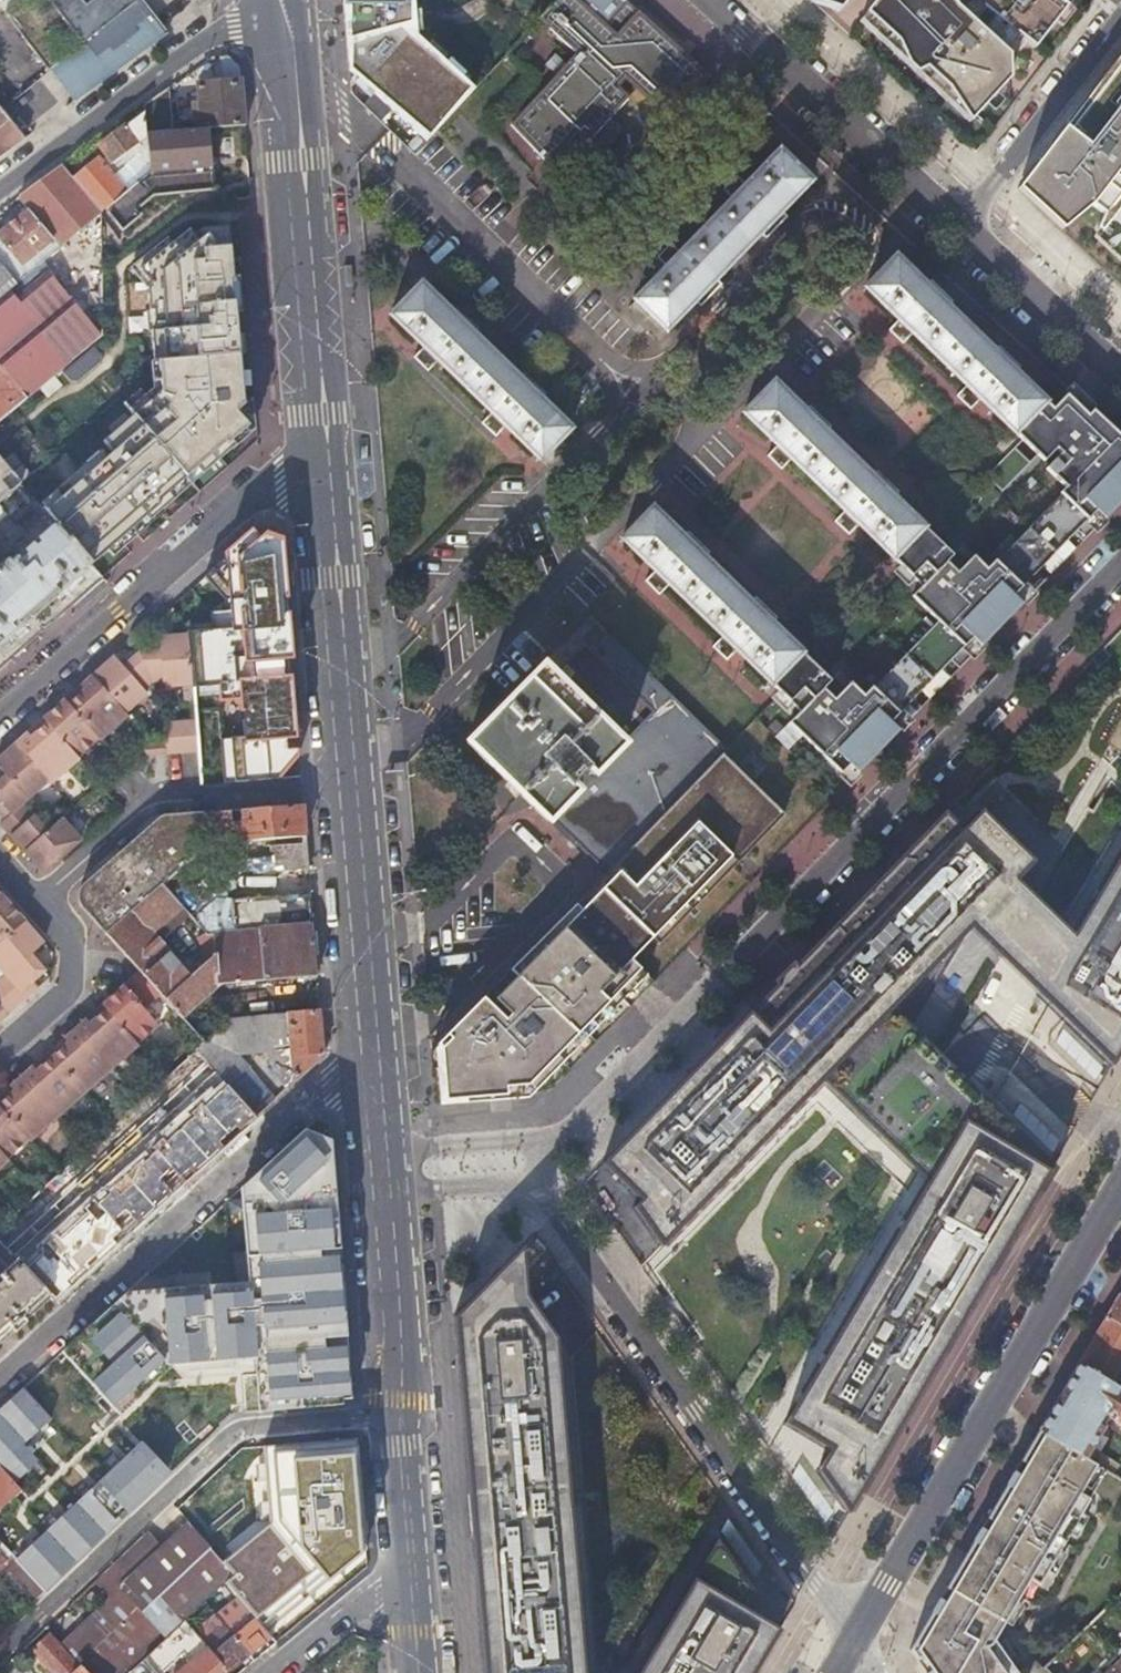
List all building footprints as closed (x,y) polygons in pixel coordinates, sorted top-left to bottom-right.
[(50,69),(133,0),(2,0),(0,1),(0,3),(50,69)] [(141,0),(133,0),(50,69),(75,101),(133,58),(165,33),(141,0)] [(347,71),(423,141),(472,89),(414,37),(411,0),(341,0),(347,71)] [(540,19),(538,21),(575,55),(509,127),(546,165),(553,171),(554,170),(547,164),(574,135),(585,145),(628,98),(617,88),(623,81),(669,123),(671,120),(671,119),(706,80),(707,81),(709,79),(625,1),(622,4),(604,24),(596,16),(611,0),(557,0),(540,19)] [(596,16),(604,24),(622,4),(618,0),(611,0),(596,16)] [(814,2),(839,10),(847,0),(811,0),(814,2)] [(865,14),(976,116),(1009,80),(1009,56),(996,44),(984,32),(956,6),(951,0),(876,0),(865,14)] [(1017,35),(1034,49),(1067,6),(1059,0),(975,0),(974,1),(994,17),(1017,35)] [(984,32),(996,44),(1017,35),(994,17),(984,32)] [(206,127),(243,124),(238,65),(229,55),(219,56),(221,84),(195,86),(198,128),(206,127)] [(1092,205),(1104,215),(1097,229),(1120,251),(1120,181),(1114,176),(1120,167),(1120,55),(1018,189),(1062,230),(1092,205)] [(169,106),(168,89),(143,107),(144,115),(145,133),(168,131),(167,109),(169,106)] [(0,107),(0,157),(25,139),(0,107)] [(145,133),(144,115),(100,145),(110,161),(146,136),(145,133)] [(212,189),(206,127),(198,128),(168,131),(145,133),(146,136),(149,174),(142,180),(134,186),(106,209),(124,231),(143,216),(138,210),(154,194),(212,189)] [(658,337),(809,180),(779,151),(746,185),(736,176),(722,190),(732,200),(680,254),(670,244),(657,258),(667,268),(628,308),(658,337)] [(73,178),(102,212),(106,209),(134,186),(127,178),(119,184),(98,158),(73,178)] [(134,171),(142,180),(149,174),(142,165),(134,171)] [(27,210),(61,250),(81,231),(86,238),(102,224),(102,212),(73,178),(63,166),(17,199),(27,210)] [(30,273),(23,264),(33,256),(37,261),(43,256),(47,260),(61,250),(27,210),(0,232),(0,264),(17,283),(30,273)] [(55,524),(92,565),(187,478),(199,492),(228,467),(217,455),(248,426),(238,349),(228,227),(200,229),(194,236),(188,229),(171,243),(167,238),(134,263),(147,278),(153,362),(158,360),(161,393),(149,401),(140,390),(124,404),(133,416),(103,443),(113,453),(92,470),(89,467),(44,509),(55,524)] [(81,231),(61,250),(70,261),(91,243),(86,238),(81,231)] [(1024,439),(1053,409),(1042,399),(1013,371),(991,350),(945,305),(923,285),(893,256),(862,288),(897,322),(888,331),(903,345),(912,336),(964,385),(955,394),(969,409),(979,399),(1022,441),(1024,439)] [(17,283),(0,264),(0,297),(17,283)] [(29,398),(72,361),(25,308),(44,291),(30,273),(17,283),(0,297),(0,364),(2,366),(29,398)] [(923,285),(945,305),(951,299),(929,279),(923,285)] [(90,312),(102,312),(102,280),(90,280),(90,312)] [(576,434),(421,283),(391,314),(424,347),(415,356),(428,370),(438,360),(481,402),(472,412),(485,427),(496,416),(546,465),(576,434)] [(991,350),(1013,371),(1019,365),(997,344),(991,350)] [(29,398),(2,366),(0,364),(0,422),(29,398)] [(902,565),(931,535),(920,524),(891,497),(869,477),(823,433),(801,412),(771,383),(742,412),(778,447),(768,456),(782,469),(791,460),(844,511),(834,520),(848,534),(858,524),(901,566),(902,565)] [(1044,459),(1057,447),(1092,411),(1070,390),(1053,409),(1024,439),(1044,459)] [(801,412),(823,433),(829,426),(807,406),(801,412)] [(1019,605),(1044,580),(1036,571),(1074,532),(1082,541),(1096,526),(1088,518),(1095,511),(1104,519),(1120,503),(1111,495),(1120,485),(1120,438),(1092,411),(1057,447),(1061,451),(1047,467),(1068,487),(988,568),(985,572),(1011,597),(1019,605)] [(20,482),(0,458),(0,499),(20,482)] [(869,477),(891,497),(897,491),(875,470),(869,477)] [(1120,502),(1120,485),(1111,495),(1120,503),(1120,502)] [(737,650),(780,691),(809,661),(770,624),(749,603),(703,558),(681,537),(651,508),(622,539),(657,573),(646,582),(659,595),(670,585),(723,636),(713,646),(727,660),(737,650)] [(1096,526),(1104,519),(1095,511),(1088,518),(1096,526)] [(103,577),(92,565),(55,524),(0,572),(0,668),(103,577)] [(681,537),(703,558),(708,552),(687,531),(681,537)] [(280,777),(278,754),(298,753),(286,615),(280,541),(254,532),(204,575),(225,597),(226,610),(208,612),(209,630),(189,631),(194,687),(219,684),(220,698),(240,697),(243,736),(221,738),(224,783),(280,777)] [(864,694),(861,697),(888,723),(896,731),(921,706),(913,697),(951,659),(959,666),(973,652),(965,644),(972,636),(981,644),(1008,617),(999,609),(959,569),(948,559),(952,554),(932,534),(931,535),(902,565),(921,584),(912,594),(938,619),(864,694)] [(999,609),(1011,597),(985,572),(988,568),(973,554),(959,569),(999,609)] [(749,603),(770,624),(776,618),(755,597),(749,603)] [(720,754),(724,750),(593,618),(577,635),(652,708),(621,741),(561,683),(573,671),(551,651),(540,663),(466,740),(547,818),(550,815),(607,870),(720,754)] [(160,650),(139,652),(152,682),(163,681),(163,687),(192,684),(188,634),(159,636),(160,650)] [(973,652),(981,644),(972,636),(965,644),(973,652)] [(114,656),(92,675),(125,713),(147,694),(143,689),(152,682),(139,652),(128,662),(123,666),(119,661),(114,656)] [(123,657),(119,661),(123,666),(128,662),(123,657)] [(830,680),(809,661),(780,691),(799,710),(789,721),(840,771),(849,762),(858,770),(884,743),(876,735),(834,696),(824,686),(830,680)] [(92,675),(65,700),(100,738),(101,739),(128,716),(125,713),(92,675)] [(888,723),(861,697),(864,694),(849,680),(834,696),(876,735),(888,723)] [(65,700),(44,718),(78,757),(100,738),(65,700)] [(44,718),(16,743),(50,780),(52,783),(79,759),(78,757),(44,718)] [(179,722),(182,752),(198,751),(195,720),(179,722)] [(166,753),(182,752),(179,722),(179,721),(164,723),(165,737),(166,753)] [(141,755),(166,753),(165,737),(140,739),(141,755)] [(0,757),(0,768),(2,770),(6,775),(1,779),(0,780),(0,813),(6,819),(23,803),(50,780),(16,743),(0,757)] [(783,813),(720,754),(607,870),(432,1051),(436,1101),(548,1092),(655,982),(631,960),(652,937),(659,943),(783,813)] [(849,779),(858,770),(849,762),(840,771),(849,779)] [(6,819),(0,824),(10,835),(33,815),(23,803),(6,819)] [(223,905),(310,897),(305,836),(302,803),(204,813),(207,846),(261,841),(263,867),(220,871),(223,905)] [(822,1077),(835,1095),(910,1024),(968,927),(1012,882),(1035,858),(982,806),(963,824),(945,807),(601,1161),(629,1190),(638,1181),(647,1189),(633,1203),(661,1243),(822,1077)] [(107,933),(162,885),(207,846),(204,813),(166,816),(74,897),(107,933)] [(33,815),(10,835),(44,873),(81,839),(62,818),(47,830),(33,815)] [(162,885),(183,909),(208,935),(215,935),(215,932),(207,846),(162,885)] [(1069,937),(1037,994),(1049,1005),(1063,1018),(1111,1065),(1120,1048),(1120,851),(1069,937)] [(1037,994),(1069,937),(1064,932),(1056,925),(1029,898),(1019,889),(1012,882),(968,927),(979,937),(1032,989),(1037,994)] [(161,993),(183,1018),(220,984),(217,956),(193,977),(155,934),(183,909),(162,885),(107,933),(141,971),(161,993)] [(6,900),(0,905),(0,943),(25,921),(6,900)] [(25,921),(0,943),(0,968),(6,975),(26,998),(51,976),(31,954),(44,943),(25,921)] [(217,956),(220,984),(291,978),(317,976),(312,923),(215,932),(215,935),(217,956)] [(103,1004),(138,1043),(158,1024),(144,1008),(161,993),(141,971),(103,1004)] [(13,1010),(26,998),(6,975),(0,980),(0,995),(13,1010)] [(13,1010),(0,995),(0,1021),(13,1010)] [(76,1028),(112,1069),(139,1045),(138,1043),(103,1004),(76,1028)] [(255,1053),(286,1087),(323,1053),(320,1009),(223,1018),(223,1028),(214,1035),(234,1055),(255,1053)] [(910,1024),(835,1095),(869,1126),(918,1168),(924,1173),(978,1092),(972,1086),(921,1035),(910,1024)] [(49,1052),(85,1093),(112,1069),(76,1028),(49,1052)] [(198,1050),(219,1074),(257,1115),(274,1099),(234,1055),(214,1035),(198,1050)] [(206,1086),(219,1074),(198,1050),(168,1077),(160,1084),(171,1095),(155,1110),(145,1098),(130,1111),(170,1155),(203,1125),(179,1100),(189,1091),(189,1092),(202,1082),(206,1086)] [(58,1117),(85,1093),(49,1052),(22,1076),(58,1117)] [(58,1117),(22,1076),(0,1096),(0,1106),(29,1139),(31,1141),(58,1117)] [(990,1104),(978,1092),(924,1173),(783,1421),(818,1442),(829,1449),(817,1469),(847,1512),(1053,1164),(990,1104)] [(29,1139),(0,1106),(0,1149),(8,1158),(29,1139)] [(259,1281),(125,1293),(118,1299),(125,1307),(98,1332),(90,1325),(62,1351),(112,1406),(136,1385),(142,1392),(186,1353),(253,1348),(255,1362),(265,1361),(269,1410),(343,1405),(339,1368),(350,1368),(332,1167),(322,1168),(320,1135),(304,1129),(249,1179),(254,1229),(245,1230),(247,1255),(256,1254),(259,1281)] [(9,1160),(8,1158),(0,1149),(0,1168),(9,1160)] [(454,1319),(456,1341),(462,1340),(463,1361),(457,1362),(464,1440),(491,1438),(491,1447),(479,1448),(481,1469),(493,1469),(494,1479),(468,1481),(484,1672),(584,1672),(556,1337),(527,1296),(523,1245),(454,1319)] [(51,1296),(18,1260),(0,1275),(0,1277),(3,1281),(0,1284),(0,1342),(51,1296)] [(1105,1315),(1120,1325),(1120,1294),(1118,1292),(1105,1315)] [(1077,1363),(1109,1382),(1120,1391),(1120,1325),(1105,1315),(1077,1363)] [(1109,1382),(1077,1363),(1038,1430),(1084,1457),(1109,1416),(1120,1424),(1120,1391),(1109,1382)] [(0,1416),(0,1466),(9,1475),(31,1454),(23,1443),(50,1418),(25,1393),(0,1416)] [(1084,1457),(1038,1430),(1026,1451),(1030,1453),(1027,1459),(1022,1456),(975,1537),(946,1587),(1005,1620),(1030,1578),(1040,1584),(1107,1470),(1084,1457)] [(491,1438),(464,1440),(468,1481),(494,1479),(493,1469),(481,1469),(479,1448),(491,1447),(491,1438)] [(255,1447),(199,1502),(236,1552),(265,1531),(324,1593),(365,1568),(352,1441),(255,1447)] [(136,1447),(17,1560),(46,1590),(166,1478),(136,1447)] [(8,1501),(21,1489),(9,1475),(0,1466),(0,1509),(8,1501)] [(121,1589),(168,1638),(185,1622),(204,1604),(233,1575),(190,1523),(164,1548),(121,1589)] [(95,1582),(111,1599),(121,1589),(164,1548),(149,1531),(95,1582)] [(759,1665),(755,1662),(765,1645),(769,1648),(770,1646),(780,1630),(749,1611),(758,1598),(717,1539),(637,1672),(754,1672),(759,1665)] [(264,1544),(258,1550),(278,1574),(285,1569),(264,1544)] [(37,1599),(46,1590),(17,1560),(14,1557),(9,1551),(5,1556),(10,1561),(6,1565),(37,1599)] [(290,1631),(317,1608),(294,1580),(266,1603),(290,1631)] [(1005,1620),(946,1587),(938,1600),(998,1634),(1005,1620)] [(91,1672),(132,1672),(145,1660),(168,1638),(121,1589),(111,1599),(66,1644),(91,1672)] [(938,1600),(930,1613),(910,1648),(927,1672),(1019,1672),(995,1638),(998,1634),(938,1600)] [(272,1639),(250,1612),(227,1631),(250,1656),(272,1639)] [(145,1660),(156,1672),(164,1672),(184,1655),(180,1650),(187,1644),(184,1641),(194,1632),(185,1622),(168,1638),(145,1660)] [(213,1655),(228,1672),(230,1672),(250,1656),(227,1631),(216,1640),(222,1646),(213,1655)] [(83,1668),(81,1670),(50,1634),(33,1651),(53,1672),(88,1672),(83,1668)] [(213,1655),(207,1648),(177,1672),(228,1672),(213,1655)] [(156,1672),(145,1660),(132,1672),(156,1672)] [(1108,1672),(1120,1672),(1120,1660),(1108,1672)]
